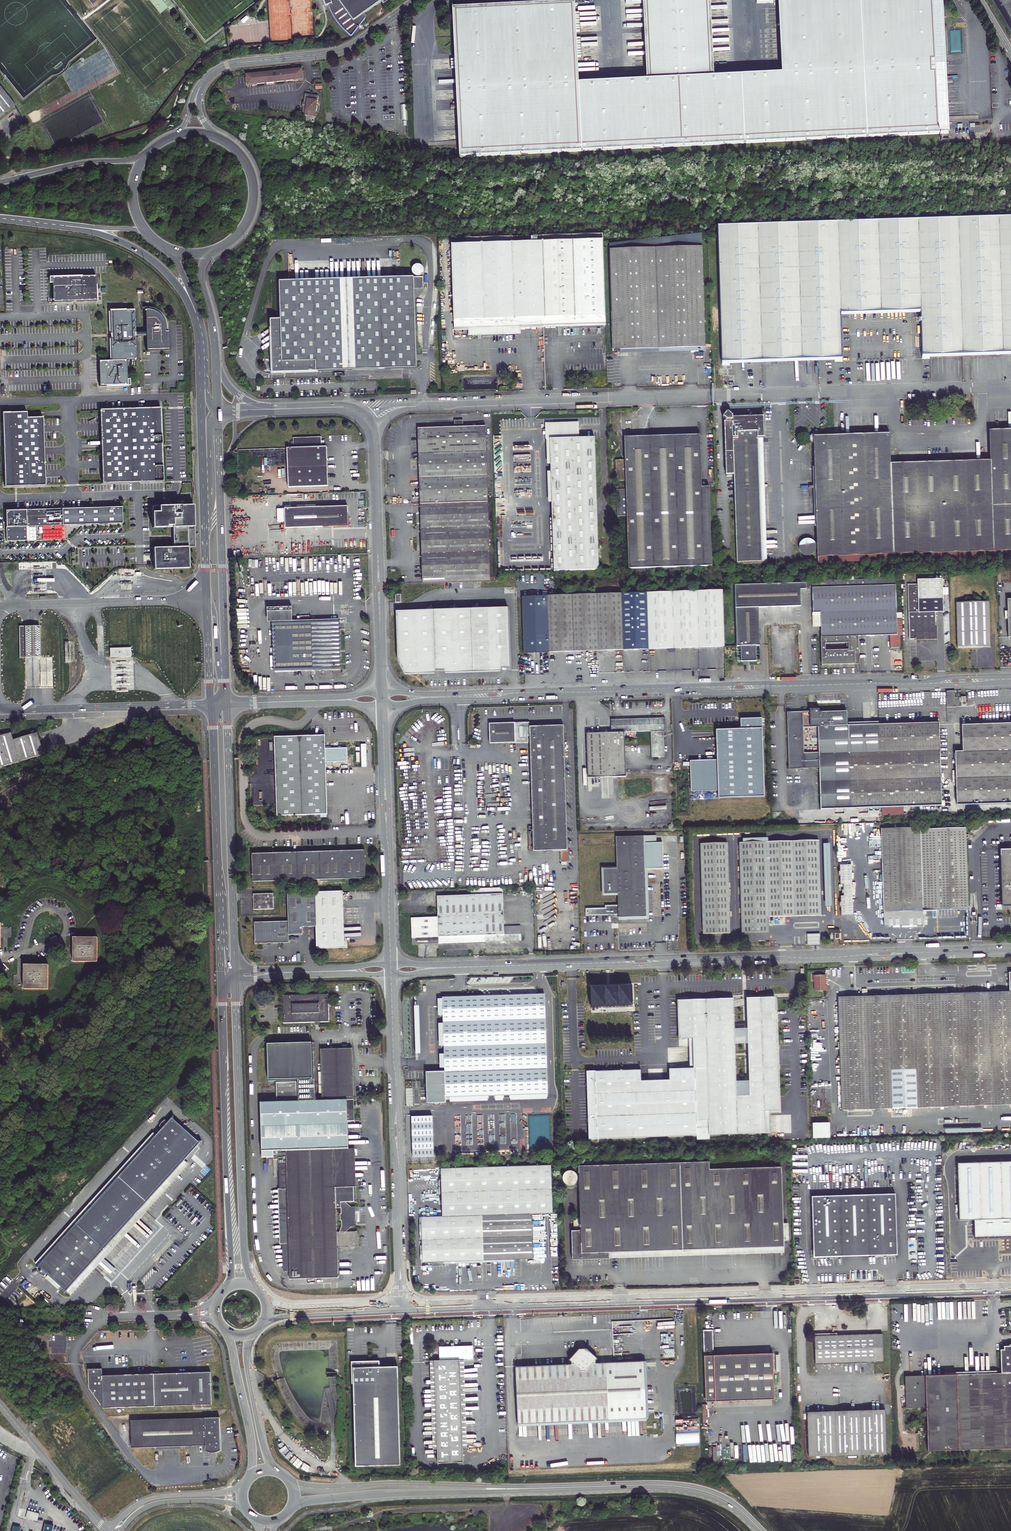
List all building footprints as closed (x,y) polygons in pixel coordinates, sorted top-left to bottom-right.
[(160,13),(167,7),(169,10),(171,9),(164,0),(150,0),(160,13)] [(171,9),(174,6),(169,0),(164,0),(171,9)] [(366,18),(363,15),(381,2),(384,5),(391,0),(323,0),(324,1),(327,6),(328,5),(330,9),(331,11),(331,12),(332,14),(333,15),(334,17),(335,18),(336,20),(337,22),(338,23),(339,24),(340,25),(341,26),(342,28),(344,29),(345,31),(347,33),(350,35),(351,36),(366,18)] [(782,73),(714,76),(710,0),(643,0),(647,79),(579,83),(575,2),(452,8),(460,157),(949,133),(942,0),(778,0),(782,73)] [(295,80),(303,79),(302,69),(294,70),(295,80)] [(286,81),(293,80),(292,70),(285,71),(286,81)] [(276,82),(284,81),(283,71),(275,72),(276,82)] [(267,83),(274,82),(273,72),(265,72),(267,83)] [(257,84),(264,83),(263,73),(256,73),(257,84)] [(247,85),(255,84),(254,74),(246,74),(247,85)] [(15,105),(0,87),(0,117),(15,105)] [(305,115),(315,117),(318,96),(305,94),(303,113),(305,113),(305,115)] [(718,225),(722,365),(730,365),(730,362),(763,361),(763,362),(819,360),(819,359),(835,358),(836,362),(843,361),(842,313),(922,310),(923,359),(931,359),(931,356),(963,355),(963,354),(1010,353),(1010,216),(718,225)] [(609,249),(702,246),(702,231),(609,241),(609,249)] [(602,233),(471,237),(471,245),(603,241),(602,233)] [(471,245),(451,245),(454,329),(468,329),(468,335),(521,334),(520,327),(605,324),(603,241),(471,245)] [(609,249),(612,350),(617,350),(617,351),(615,351),(615,352),(614,352),(615,353),(616,354),(618,353),(618,352),(620,352),(620,350),(705,347),(702,246),(609,249)] [(412,275),(422,275),(423,264),(412,264),(412,275)] [(127,360),(136,360),(136,336),(146,336),(146,350),(169,350),(168,331),(165,331),(165,327),(165,324),(164,322),(163,319),(162,317),(160,315),(158,314),(157,312),(154,311),(152,310),(150,309),(147,309),(145,309),(146,332),(136,333),(135,309),(125,309),(124,284),(96,285),(96,275),(52,277),(52,302),(97,301),(97,310),(109,310),(111,360),(98,361),(99,386),(127,385),(127,360)] [(414,278),(279,282),(280,319),(270,319),(271,371),(417,367),(414,278)] [(160,408),(100,410),(102,484),(162,482),(160,408)] [(2,413),(5,486),(45,485),(43,417),(27,418),(27,412),(2,413)] [(560,438),(550,439),(554,572),(599,570),(595,437),(584,438),(584,433),(592,433),(592,421),(550,423),(550,434),(560,434),(560,438)] [(420,504),(488,502),(486,426),(417,429),(420,504)] [(814,445),(814,436),(823,436),(816,430),(808,439),(814,445)] [(989,431),(990,461),(890,464),(889,434),(823,436),(814,436),(814,445),(817,557),(1010,551),(1010,430),(989,431)] [(768,564),(764,438),(757,438),(757,432),(737,432),(737,439),(733,439),(734,474),(737,565),(768,564)] [(634,443),(700,441),(700,435),(634,437),(634,443)] [(287,448),(288,488),(328,486),(327,447),(322,447),(321,437),(293,438),(294,448),(287,448)] [(709,487),(702,487),(700,441),(634,443),(634,437),(624,437),(625,460),(616,460),(616,481),(626,481),(626,490),(617,490),(618,517),(627,516),(629,569),(712,566),(709,487)] [(422,579),(490,577),(488,502),(420,504),(422,579)] [(193,505),(152,506),(152,528),(172,527),(173,547),(153,547),(153,569),(189,568),(188,547),(195,547),(193,505)] [(121,507),(5,511),(6,541),(27,540),(26,526),(122,523),(121,507)] [(285,528),(348,526),(348,507),(285,509),(285,528)] [(812,540),(810,539),(808,539),(806,539),(804,540),(802,541),(800,542),(800,544),(799,547),(799,549),(800,551),(801,553),(803,554),(804,555),(807,556),(809,556),(811,555),(813,554),(814,553),(816,551),(816,549),(816,547),(816,545),(815,543),(814,541),(812,540)] [(817,557),(818,563),(1010,557),(1010,551),(817,557)] [(900,636),(904,635),(903,613),(897,613),(896,579),(811,582),(813,628),(821,628),(822,665),(859,664),(858,637),(861,637),(862,667),(875,667),(874,637),(890,636),(891,672),(903,671),(902,647),(901,647),(900,636)] [(908,585),(909,639),(917,639),(936,638),(935,626),(935,612),(943,612),(942,579),(917,580),(918,584),(908,585)] [(740,647),(741,662),(756,661),(756,646),(759,646),(758,608),(801,607),(800,590),(800,584),(734,586),(736,647),(740,647)] [(722,590),(523,597),(524,653),(724,647),(722,590)] [(957,648),(990,647),(989,602),(956,603),(957,648)] [(510,668),(508,608),(480,609),(477,604),(471,608),(471,609),(458,609),(455,605),(449,609),(449,610),(434,610),(434,609),(431,605),(426,609),(426,610),(396,611),(397,660),(404,672),(510,668)] [(341,670),(339,620),(292,621),(292,607),(267,608),(267,612),(268,612),(268,620),(273,620),(274,672),(341,670)] [(40,626),(19,626),(19,657),(40,657),(40,626)] [(935,626),(936,638),(917,639),(917,640),(937,640),(937,626),(935,626)] [(130,648),(110,648),(110,657),(115,656),(128,656),(130,656),(130,648)] [(128,656),(115,656),(116,680),(116,692),(129,692),(129,680),(128,656)] [(955,692),(947,692),(947,707),(955,707),(955,692)] [(847,711),(788,713),(790,770),(820,769),(822,810),(942,806),(939,723),(847,727),(847,711)] [(651,732),(652,757),(664,757),(664,731),(666,731),(665,718),(611,720),(611,733),(586,734),(588,778),(626,777),(625,732),(651,732)] [(764,796),(762,718),(741,719),(741,729),(716,730),(717,760),(690,761),(691,792),(718,791),(718,798),(764,796)] [(568,862),(563,726),(530,727),(529,722),(489,724),(490,744),(528,742),(528,735),(530,735),(534,851),(560,850),(561,862),(568,862)] [(1010,805),(1010,724),(963,726),(964,752),(956,753),(958,807),(1010,805)] [(44,755),(38,733),(14,740),(11,733),(0,736),(0,768),(44,755)] [(274,737),(277,816),(327,814),(326,762),(347,761),(347,748),(325,749),(325,736),(274,737)] [(962,827),(878,830),(882,927),(921,926),(920,913),(965,911),(962,827)] [(646,917),(645,884),(644,836),(616,837),(617,869),(603,869),(604,895),(618,894),(618,906),(618,915),(618,918),(646,917)] [(768,917),(820,916),(818,840),(739,843),(742,934),(769,933),(768,917)] [(703,934),(730,934),(727,843),(700,844),(703,934)] [(365,850),(252,854),(253,882),(365,878),(365,850)] [(997,851),(998,909),(1010,908),(1010,850),(997,851)] [(343,891),(288,893),(289,921),(254,922),(255,944),(289,943),(289,935),(303,934),(303,927),(316,926),(317,949),(345,948),(343,891)] [(274,909),(273,894),(253,894),(254,910),(274,909)] [(521,935),(504,935),(504,927),(503,894),(459,895),(437,896),(438,917),(412,918),(412,944),(521,941),(521,935)] [(618,915),(618,906),(605,906),(606,907),(585,908),(585,916),(618,915)] [(521,935),(521,926),(504,927),(504,935),(521,935)] [(807,934),(807,945),(820,944),(819,934),(807,934)] [(73,952),(73,962),(97,962),(98,938),(73,938),(73,952)] [(24,977),(24,989),(48,989),(48,965),(24,965),(24,977)] [(838,997),(842,1110),(1010,1105),(1010,973),(1006,973),(1007,992),(838,997)] [(822,977),(810,977),(810,984),(811,984),(812,993),(825,993),(825,987),(822,987),(822,977)] [(590,990),(591,1008),(634,1007),(633,985),(591,987),(591,990),(590,990)] [(328,994),(282,995),(283,1023),(315,1022),(320,1022),(329,1022),(328,994)] [(545,994),(442,997),(445,1072),(426,1072),(428,1103),(446,1102),(446,1097),(510,1095),(548,1094),(547,1069),(545,994)] [(772,1000),(676,1003),(676,1041),(704,1040),(706,1137),(763,1135),(762,1098),(775,1097),(772,1000)] [(313,1080),(312,1043),(267,1044),(268,1080),(305,1079),(305,1080),(297,1080),(298,1101),(315,1101),(314,1080),(313,1080)] [(356,1108),(356,1105),(354,1105),(352,1048),(320,1049),(321,1072),(319,1072),(319,1093),(322,1093),(322,1101),(297,1101),(296,1082),(276,1083),(277,1102),(260,1103),(262,1145),(348,1143),(347,1121),(354,1121),(354,1108),(356,1108)] [(592,1073),(594,1140),(694,1137),(692,1070),(592,1073)] [(168,1097),(146,1120),(151,1125),(173,1102),(168,1097)] [(200,1143),(172,1118),(156,1135),(76,1224),(38,1266),(41,1269),(39,1272),(39,1273),(42,1276),(44,1277),(46,1274),(48,1275),(61,1287),(66,1291),(104,1249),(184,1161),(200,1143)] [(813,1139),(830,1139),(830,1123),(812,1124),(813,1139)] [(38,1266),(76,1224),(156,1135),(153,1133),(35,1264),(38,1266)] [(273,1158),(274,1160),(279,1159),(279,1151),(286,1151),(290,1274),(290,1281),(339,1280),(339,1279),(340,1279),(339,1250),(337,1250),(337,1249),(358,1248),(357,1232),(346,1233),(352,1227),(355,1226),(354,1221),(354,1220),(354,1215),(354,1214),(355,1207),(351,1207),(344,1203),(356,1202),(355,1149),(348,1149),(348,1143),(262,1145),(262,1158),(273,1158)] [(286,1151),(279,1151),(279,1159),(280,1189),(278,1189),(280,1244),(282,1244),(283,1271),(286,1271),(286,1274),(290,1274),(286,1151)] [(189,1165),(184,1161),(104,1249),(66,1291),(71,1296),(189,1165)] [(709,1163),(578,1167),(580,1231),(571,1231),(572,1260),(785,1254),(782,1168),(709,1170),(709,1163)] [(422,1263),(533,1258),(531,1214),(552,1213),(550,1166),(441,1169),(442,1217),(421,1217),(422,1263)] [(562,1175),(567,1188),(578,1183),(573,1171),(562,1175)] [(812,1201),(812,1260),(896,1259),(895,1199),(812,1201)] [(48,1275),(45,1278),(58,1291),(61,1287),(48,1275)] [(710,1332),(701,1332),(702,1404),(771,1402),(770,1356),(711,1358),(710,1332)] [(876,1336),(812,1338),(812,1366),(877,1364),(876,1336)] [(468,1347),(437,1349),(437,1362),(426,1362),(428,1450),(434,1450),(434,1463),(459,1463),(458,1450),(464,1449),(461,1361),(468,1361),(468,1347)] [(901,1378),(901,1410),(922,1410),(923,1453),(1010,1451),(1010,1347),(1006,1347),(1006,1348),(1001,1349),(1001,1353),(997,1352),(998,1375),(901,1378)] [(513,1371),(515,1427),(644,1421),(642,1364),(592,1367),(592,1365),(594,1362),(583,1352),(576,1352),(566,1363),(569,1365),(569,1368),(513,1371)] [(351,1359),(354,1464),(399,1463),(396,1363),(379,1364),(379,1358),(351,1359)] [(88,1369),(89,1388),(103,1408),(212,1405),(211,1372),(102,1376),(102,1369),(88,1369)] [(878,1413),(804,1415),(805,1458),(880,1456),(878,1413)] [(220,1418),(131,1421),(132,1448),(156,1447),(181,1447),(205,1446),(206,1451),(208,1452),(211,1453),(213,1453),(216,1453),(218,1452),(221,1450),(221,1436),(220,1436),(220,1418)] [(92,1428),(83,1433),(94,1450),(103,1444),(92,1428)] [(39,1513),(28,1511),(26,1518),(37,1521),(39,1513)]
